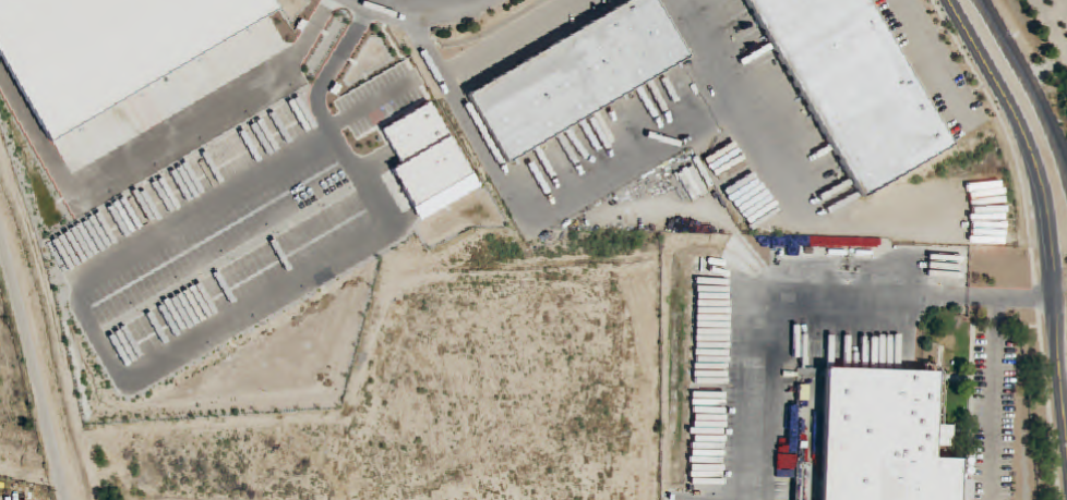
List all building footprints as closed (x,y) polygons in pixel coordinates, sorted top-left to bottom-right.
[(468,94),(629,0),(654,0),(688,58),(507,162),(468,94)] [(860,198),(745,0),(866,0),(951,146),(860,198)] [(958,461),(957,499),(821,499),(825,368),(935,371),(934,426),(951,427),(951,447),(934,447),(933,461),(958,461)]
